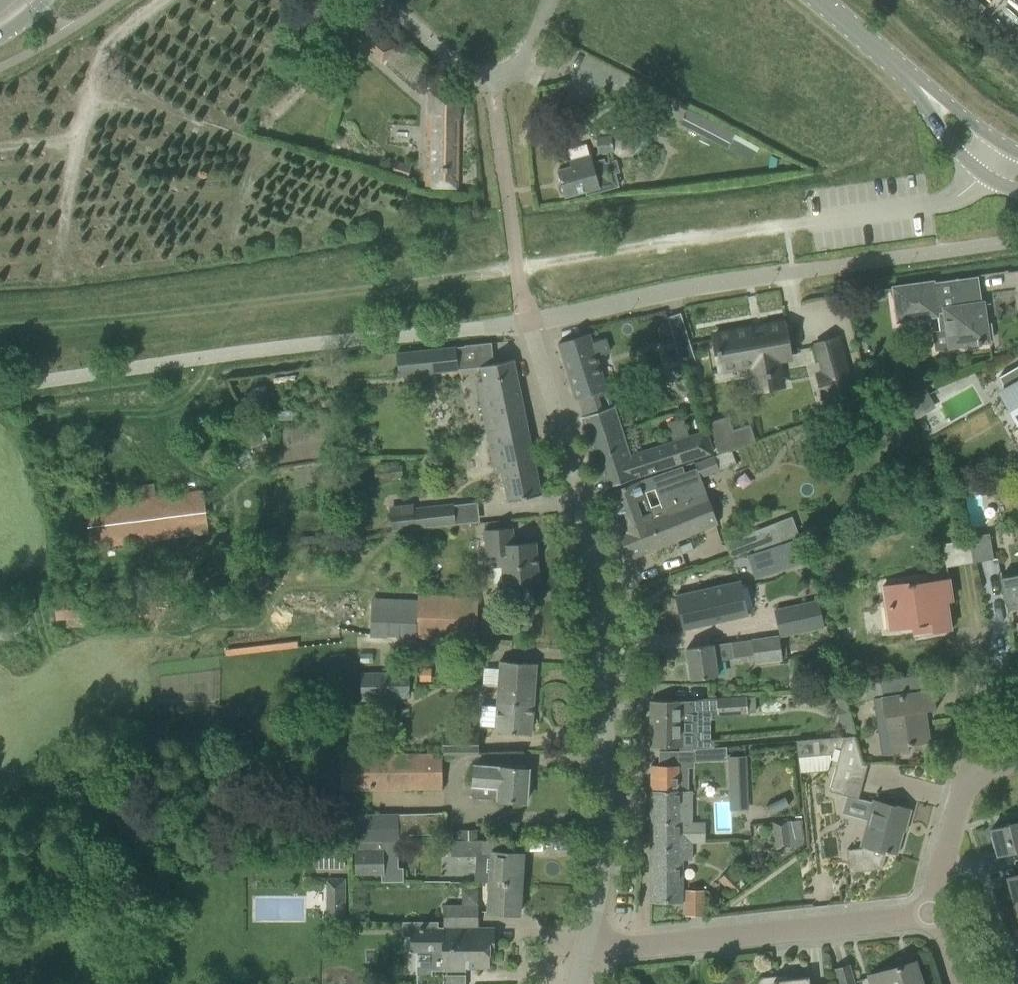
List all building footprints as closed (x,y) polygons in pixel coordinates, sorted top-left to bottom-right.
[(1017,9),(1017,0),(1004,0),(1017,9)] [(395,48),(397,46),(365,17),(352,32),(350,34),(381,63),(385,58),(391,63),(400,53),(395,48)] [(425,186),(458,187),(459,92),(429,91),(425,186)] [(687,109),(679,124),(725,148),(733,133),(687,109)] [(613,150),(620,154),(631,153),(637,145),(636,135),(628,128),(617,129),(612,136),(597,138),(598,151),(613,150)] [(563,194),(564,197),(585,191),(586,195),(619,186),(615,173),(619,172),(616,160),(605,164),(603,159),(592,162),(590,155),(569,161),(570,167),(557,170),(560,182),(558,185),(560,192),(563,194)] [(396,159),(391,173),(405,179),(411,165),(396,159)] [(933,281),(892,287),(892,288),(892,289),(895,307),(897,322),(944,315),(948,348),(969,345),(989,342),(989,338),(993,337),(991,323),(987,324),(983,301),(981,302),(980,292),(959,294),(957,279),(933,282),(933,281)] [(752,329),(713,336),(719,369),(753,364),(757,390),(783,386),(778,359),(790,357),(784,323),(762,327),(762,329),(752,331),(752,329)] [(576,399),(578,399),(606,390),(607,390),(596,356),(609,352),(605,338),(592,342),(589,333),(558,343),(576,399)] [(396,353),(399,376),(458,369),(455,346),(396,353)] [(821,363),(823,372),(817,374),(823,395),(829,393),(831,400),(854,394),(844,357),(821,363)] [(486,397),(480,398),(490,447),(495,473),(502,472),(508,501),(522,498),(541,494),(529,437),(513,359),(480,366),(484,386),(486,397)] [(998,377),(1017,408),(1017,366),(1017,365),(998,377)] [(922,385),(902,396),(912,414),(931,403),(922,385)] [(606,390),(578,399),(583,416),(581,417),(604,487),(637,477),(637,476),(713,453),(706,432),(630,455),(614,406),(611,407),(606,390)] [(604,493),(615,523),(628,559),(718,526),(703,483),(700,477),(719,470),(717,466),(714,455),(694,462),(697,468),(684,472),(682,466),(623,486),(604,493)] [(84,506),(90,548),(207,535),(202,492),(84,506)] [(389,506),(392,530),(456,523),(453,503),(415,507),(415,511),(392,514),(391,506),(389,506)] [(724,542),(730,557),(754,548),(756,550),(781,541),(798,535),(792,517),(774,524),(724,542)] [(492,529),(484,530),(486,557),(501,556),(504,584),(518,583),(538,582),(535,542),(513,544),(512,528),(492,529)] [(968,538),(972,563),(992,560),(988,535),(968,538)] [(793,539),(748,554),(755,578),(801,563),(793,539)] [(690,542),(679,546),(682,554),(693,549),(690,542)] [(822,561),(822,566),(825,570),(830,570),(834,567),(835,561),(831,558),(826,557),(822,561)] [(1002,586),(1006,606),(1017,603),(1017,576),(1000,579),(1002,586)] [(882,586),(885,606),(889,630),(923,625),(924,633),(950,629),(946,601),(951,601),(948,580),(909,586),(908,582),(882,586)] [(695,591),(675,595),(683,630),(748,615),(742,588),(740,581),(695,591)] [(417,638),(468,640),(476,641),(478,598),(419,595),(417,638)] [(79,596),(57,597),(58,616),(80,614),(79,596)] [(819,600),(775,609),(780,634),(824,625),(819,600)] [(751,639),(753,655),(754,664),(782,660),(779,635),(751,639)] [(717,676),(714,660),(733,658),(731,642),(686,648),(691,680),(717,676)] [(494,731),(511,733),(531,734),(536,663),(500,661),(499,668),(484,667),(483,686),(498,687),(496,706),(481,705),(479,727),(495,728),(494,731)] [(420,668),(420,681),(430,681),(431,668),(420,668)] [(395,700),(395,673),(360,674),(360,701),(395,700)] [(841,688),(834,688),(839,708),(837,709),(840,723),(843,722),(846,735),(854,734),(841,688)] [(924,711),(936,709),(933,688),(881,696),(881,699),(873,700),(878,734),(890,733),(893,753),(909,751),(908,745),(929,742),(924,711)] [(717,698),(718,715),(747,714),(746,697),(717,698)] [(693,701),(651,701),(651,750),(680,750),(697,749),(697,713),(693,713),(693,701)] [(443,735),(443,754),(479,754),(479,733),(443,735)] [(837,761),(828,791),(848,796),(858,799),(867,765),(862,764),(854,736),(844,737),(837,761)] [(831,759),(837,761),(843,737),(796,741),(799,762),(831,759)] [(304,761),(305,787),(342,786),(342,790),(442,789),(441,752),(342,755),(342,760),(304,761)] [(744,756),(731,757),(732,769),(745,768),(744,756)] [(471,798),(506,800),(526,802),(528,769),(474,765),(471,798)] [(688,791),(688,770),(678,770),(678,765),(671,765),(651,765),(651,790),(678,790),(688,791)] [(678,790),(651,790),(650,902),(681,902),(682,859),(692,859),(692,843),(705,843),(705,823),(692,823),(692,791),(688,791),(678,790)] [(737,795),(731,795),(731,804),(737,803),(748,803),(748,794),(737,795)] [(896,808),(873,802),(869,814),(861,845),(863,845),(862,848),(846,850),(849,873),(882,869),(886,854),(888,854),(888,852),(897,854),(907,822),(908,822),(912,810),(897,806),(896,808)] [(353,815),(354,841),(383,841),(408,840),(408,834),(447,833),(446,812),(353,815)] [(990,830),(992,836),(990,837),(993,848),(995,848),(997,855),(1017,850),(1017,823),(990,830)] [(789,851),(787,825),(773,827),(775,852),(789,851)] [(474,882),(490,882),(520,884),(522,854),(504,853),(504,840),(482,840),(482,841),(451,841),(451,857),(477,857),(477,867),(475,867),(474,882)] [(383,841),(354,841),(355,874),(384,874),(383,841)] [(311,846),(312,868),(345,867),(344,845),(311,846)] [(718,879),(728,889),(730,887),(736,893),(742,887),(737,882),(739,881),(728,870),(718,879)] [(1007,877),(1009,885),(1007,885),(1010,897),(1012,896),(1014,902),(1017,901),(1017,875),(1007,877)] [(327,878),(327,918),(346,918),(346,878),(327,878)] [(520,884),(490,882),(488,912),(518,914),(520,884)] [(686,915),(703,915),(703,891),(686,891),(686,915)] [(442,910),(442,927),(478,927),(478,910),(442,910)] [(478,927),(442,927),(411,927),(411,952),(432,952),(432,970),(441,970),(441,972),(464,972),(464,967),(489,967),(490,952),(494,952),(494,927),(478,927)] [(871,983),(921,983),(914,961),(869,975),(871,983)] [(839,983),(855,983),(850,965),(834,969),(839,983)] [(809,977),(778,980),(778,975),(764,977),(763,977),(763,978),(762,978),(761,978),(760,979),(759,980),(759,981),(758,981),(758,982),(758,983),(757,983),(809,983),(809,977)]
